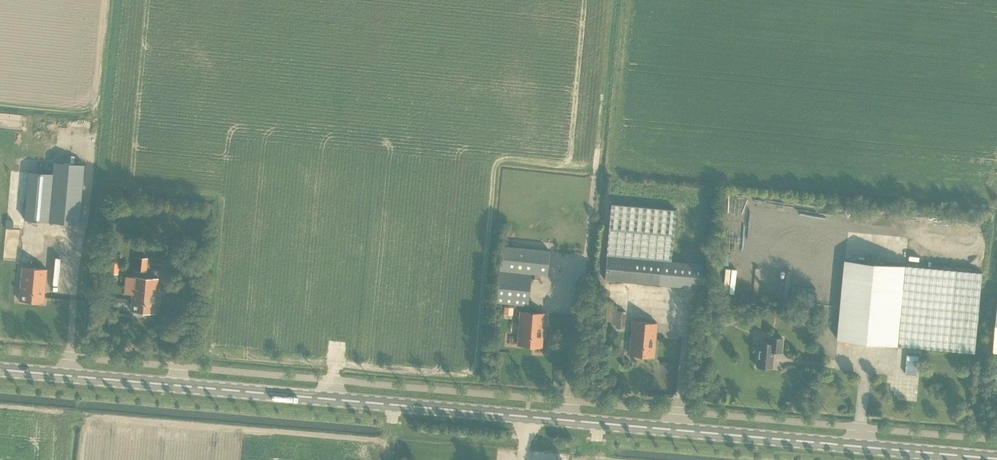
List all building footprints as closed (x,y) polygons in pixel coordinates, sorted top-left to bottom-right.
[(27,172),(23,220),(25,220),(48,222),(78,224),(83,165),(53,162),(52,174),(27,172)] [(671,262),(674,233),(676,210),(611,204),(609,228),(604,279),(701,289),(703,265),(671,262)] [(7,230),(5,249),(11,250),(13,230),(7,230)] [(550,251),(502,247),(496,303),(529,306),(532,273),(547,275),(550,251)] [(107,253),(106,267),(115,268),(116,254),(107,253)] [(148,258),(136,257),(135,270),(147,271),(148,258)] [(837,340),(975,353),(982,273),(845,260),(837,340)] [(20,301),(44,303),(47,270),(23,268),(20,301)] [(132,294),(131,311),(154,313),(158,278),(135,276),(134,276),(134,277),(132,294)] [(721,287),(720,298),(725,298),(725,296),(732,296),(733,288),(721,287)] [(613,305),(613,302),(601,301),(599,325),(611,326),(611,324),(617,324),(616,328),(625,329),(626,311),(617,310),(618,305),(613,305)] [(517,345),(542,347),(544,313),(520,311),(517,345)] [(629,355),(653,357),(656,324),(632,321),(629,355)] [(758,343),(756,367),(772,368),(773,352),(781,353),(782,339),(769,338),(768,344),(758,343)]
